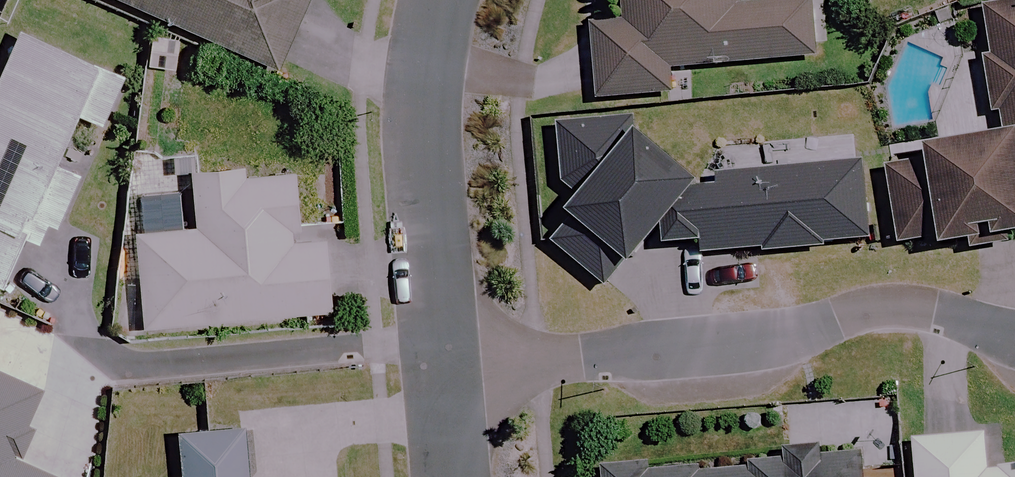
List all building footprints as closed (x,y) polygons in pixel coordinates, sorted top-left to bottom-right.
[(281,69),(311,0),(125,0),(281,69)] [(744,0),(628,0),(629,25),(597,27),(601,99),(675,95),(673,69),(822,60),(819,4),(745,9),(744,0)] [(985,15),(1007,142),(891,163),(906,247),(945,240),(947,255),(1014,243),(1014,10),(985,15)] [(23,32),(0,85),(0,286),(10,291),(32,240),(55,250),(87,176),(62,166),(83,118),(108,129),(130,78),(23,32)] [(704,248),(704,263),(869,250),(862,165),(696,178),(638,134),(638,125),(563,130),(566,196),(577,206),(552,246),(610,290),(628,265),(632,269),(645,251),(704,248)] [(249,179),(248,169),(198,173),(199,189),(141,193),(151,327),(337,314),(332,242),(307,244),(302,175),(249,179)] [(0,373),(0,476),(52,476),(17,461),(47,394),(0,373)] [(790,460),(598,472),(598,476),(869,476),(868,469),(899,467),(896,406),(787,412),(790,460)] [(249,430),(184,434),(187,476),(252,476),(249,430)] [(989,436),(921,441),(923,476),(1014,476),(1014,469),(992,470),(989,436)]
